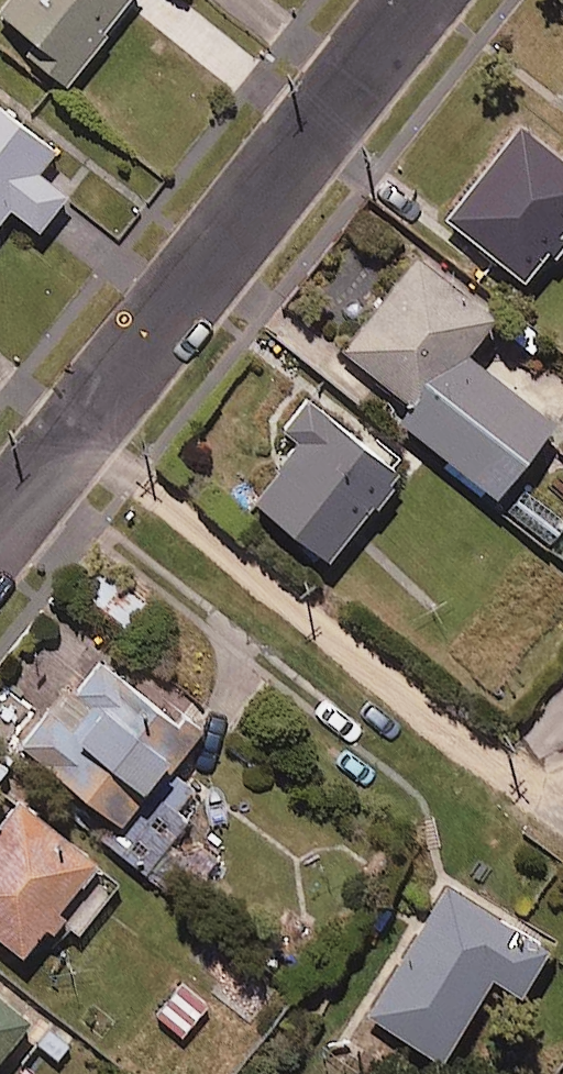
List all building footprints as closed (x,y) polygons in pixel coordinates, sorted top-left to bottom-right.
[(0,18),(0,26),(72,80),(132,0),(13,0),(0,18)] [(0,110),(0,225),(9,213),(38,236),(67,199),(37,176),(55,153),(0,110)] [(562,237),(562,164),(519,129),(444,222),(523,286),(545,258),(554,265),(562,254),(562,242),(560,240),(562,237)] [(494,324),(417,261),(341,354),(409,409),(396,424),(494,503),(553,430),(466,360),(494,324)] [(400,479),(309,401),(282,431),(299,445),(248,504),(323,568),(400,479)] [(144,605),(99,570),(80,594),(125,630),(144,605)] [(194,747),(103,659),(20,744),(110,833),(194,747)] [(19,806),(0,830),(0,945),(20,961),(53,921),(76,939),(119,886),(19,806)] [(549,955),(444,891),(362,1026),(400,1049),(439,1073),(491,987),(519,1005),(549,955)] [(209,1010),(182,985),(157,1011),(184,1036),(209,1010)] [(0,1002),(0,1069),(32,1027),(0,1002)]
